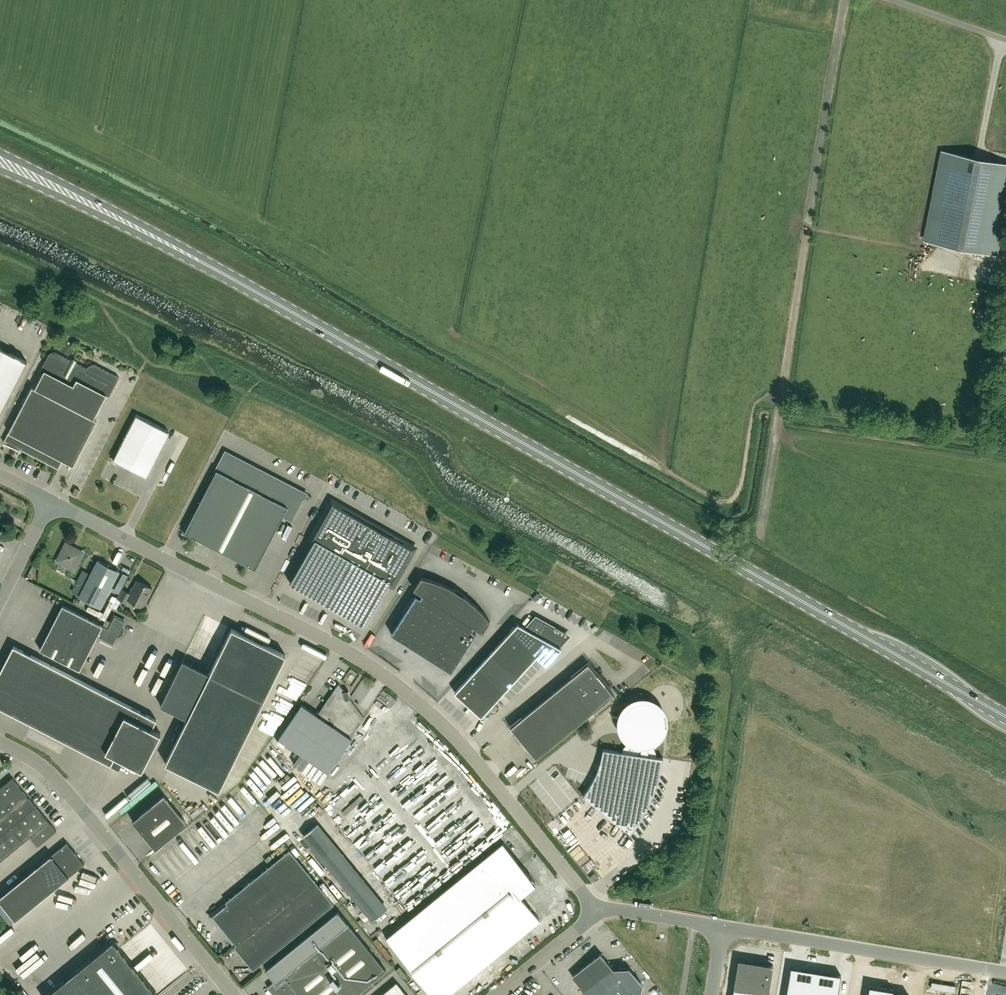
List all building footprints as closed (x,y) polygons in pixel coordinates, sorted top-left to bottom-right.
[(1005,214),(1005,163),(940,150),(922,241),(998,256),(1005,214)] [(13,389),(27,362),(0,347),(0,382),(13,389)] [(94,419),(106,395),(109,396),(119,377),(96,366),(95,365),(93,365),(91,365),(90,366),(88,367),(87,368),(57,353),(56,352),(54,352),(52,352),(51,353),(49,354),(48,356),(40,371),(44,373),(35,388),(32,387),(5,441),(6,441),(5,443),(21,451),(21,449),(59,468),(63,460),(73,465),(97,420),(94,419)] [(0,382),(0,414),(13,389),(0,382)] [(169,432),(136,415),(114,460),(146,476),(169,432)] [(292,521),(303,499),(305,494),(288,484),(226,453),(211,481),(184,532),(255,569),(283,516),(292,521)] [(315,539),(290,583),(365,625),(390,582),(392,583),(412,548),(377,528),(378,526),(369,521),(368,523),(333,503),(313,538),(315,539)] [(3,526),(8,517),(0,512),(0,525),(3,526)] [(83,552),(66,544),(58,560),(74,569),(83,552)] [(97,559),(77,596),(101,608),(119,571),(97,559)] [(432,580),(422,577),(414,589),(423,594),(421,597),(416,595),(391,634),(431,659),(452,672),(460,659),(476,633),(472,630),(474,627),(483,632),(490,621),(483,612),(476,605),(468,598),(464,595),(455,590),(451,588),(442,583),(432,580)] [(153,588),(137,580),(131,593),(124,590),(119,599),(126,603),(128,600),(143,607),(153,588)] [(108,628),(103,626),(72,610),(63,605),(40,649),(59,659),(80,670),(85,659),(97,636),(113,644),(117,635),(118,636),(120,635),(122,634),(123,632),(123,630),(122,628),(121,627),(125,621),(114,616),(108,628)] [(481,716),(536,656),(546,665),(561,648),(558,646),(567,636),(536,618),(526,629),(517,624),(455,692),(481,716)] [(286,655),(232,628),(210,673),(183,660),(161,705),(188,718),(166,763),(220,789),(286,655)] [(39,659),(14,646),(7,659),(0,672),(0,707),(119,769),(124,760),(142,769),(156,742),(161,733),(152,728),(157,719),(39,659)] [(588,663),(510,727),(536,758),(613,695),(614,696),(588,663)] [(351,738),(364,718),(350,698),(348,690),(344,691),(339,683),(317,715),(302,704),(279,738),(329,772),(352,738),(351,738)] [(648,805),(655,790),(660,774),(663,758),(658,757),(651,742),(654,740),(657,738),(659,736),(661,734),(662,731),(663,729),(664,726),(664,723),(664,720),(663,717),(662,714),(661,712),(660,711),(659,709),(658,708),(656,706),(654,705),(651,703),(648,702),(645,702),(642,702),(639,702),(636,703),(634,704),(631,706),(629,708),(627,710),(625,712),(624,715),(623,718),(623,721),(623,723),(623,726),(624,729),(625,732),(626,734),(628,737),(630,739),(620,752),(603,749),(601,759),(598,769),(594,778),(589,787),(583,796),(631,834),(640,820),(648,805)] [(261,727),(265,730),(271,723),(267,719),(261,727)] [(540,777),(544,782),(549,779),(545,773),(540,777)] [(0,788),(0,861),(30,836),(38,845),(56,830),(49,821),(36,805),(12,777),(0,788)] [(580,783),(574,792),(577,794),(583,785),(580,783)] [(236,791),(246,805),(251,802),(240,788),(236,791)] [(164,795),(132,821),(155,849),(187,823),(164,795)] [(47,809),(55,818),(65,809),(58,800),(47,809)] [(333,887),(335,885),(364,925),(382,911),(318,823),(297,838),(333,887)] [(186,831),(202,853),(207,849),(191,828),(186,831)] [(66,842),(0,897),(0,901),(16,920),(84,863),(66,842)] [(540,920),(520,896),(536,883),(503,843),(386,938),(432,994),(447,994),(540,920)] [(144,855),(150,849),(146,845),(141,851),(144,855)] [(253,969),(334,904),(289,849),(225,901),(227,903),(225,905),(224,903),(209,915),(232,944),(235,942),(236,944),(234,946),(253,969)] [(592,881),(598,876),(595,872),(589,877),(592,881)] [(112,906),(121,898),(118,894),(109,902),(112,906)] [(386,969),(338,910),(265,969),(275,981),(267,987),(274,994),(354,994),(386,969)] [(381,932),(385,937),(400,925),(396,920),(381,932)] [(113,941),(46,994),(157,994),(113,941)] [(171,948),(154,958),(162,972),(169,968),(167,964),(177,958),(171,948)] [(613,969),(600,953),(572,976),(588,994),(596,994),(597,994),(598,994),(640,994),(643,985),(629,967),(613,969)] [(732,994),(768,994),(773,964),(738,959),(732,994)] [(786,994),(838,994),(841,974),(791,966),(786,994)] [(381,994),(407,994),(396,982),(381,994)] [(909,993),(893,991),(893,989),(870,985),(868,994),(909,994),(909,993)]
